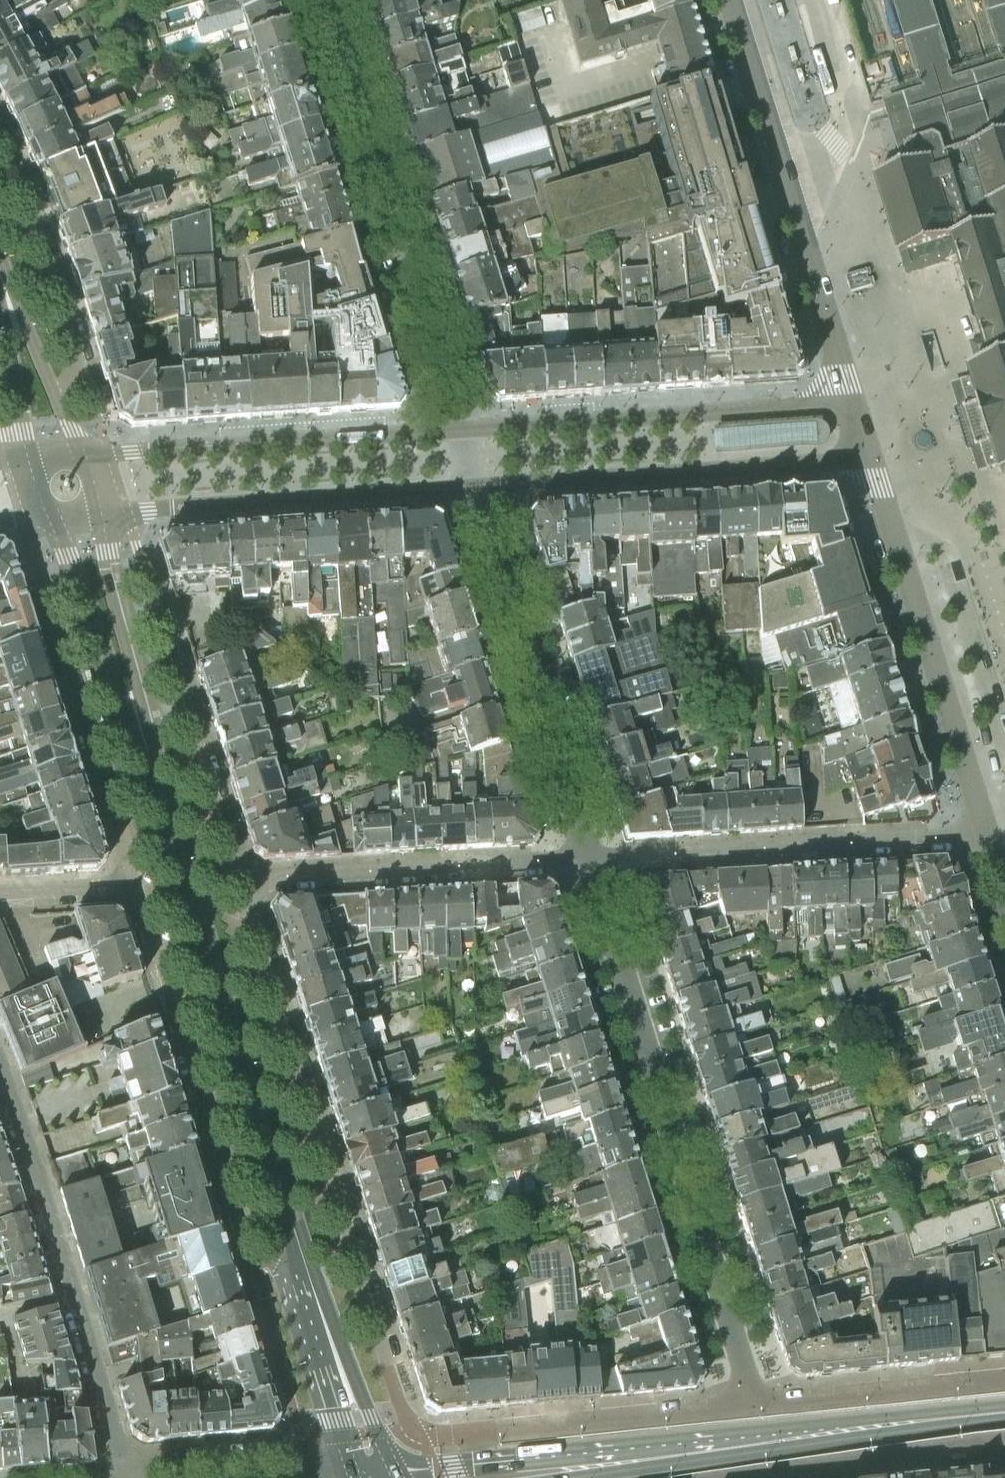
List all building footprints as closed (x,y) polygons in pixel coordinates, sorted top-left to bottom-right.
[(0,22),(0,59),(40,37),(60,26),(52,12),(68,4),(66,0),(40,0),(0,22)] [(40,0),(12,0),(3,5),(1,0),(0,0),(0,22),(40,0)] [(197,25),(198,26),(202,40),(221,34),(224,45),(233,43),(235,42),(235,41),(290,24),(282,0),(277,0),(213,20),(209,21),(197,25)] [(209,21),(213,20),(277,0),(202,0),(209,21)] [(378,28),(459,4),(459,3),(459,0),(438,0),(385,0),(371,5),(376,21),(375,21),(377,29),(378,28)] [(713,78),(702,38),(692,5),(628,25),(607,31),(600,9),(598,0),(558,0),(579,69),(614,58),(614,60),(625,56),(625,55),(657,46),(659,52),(671,91),(713,78)] [(692,5),(690,0),(646,0),(648,7),(626,14),(622,2),(600,9),(607,31),(628,25),(692,5)] [(785,17),(780,3),(775,4),(779,19),(785,17)] [(386,56),(434,41),(430,27),(457,19),(459,4),(378,28),(382,40),(381,40),(386,56)] [(220,62),(208,69),(211,78),(297,52),(290,31),(291,30),(290,28),(291,28),(290,24),(235,41),(235,42),(233,43),(237,56),(220,62)] [(0,59),(0,91),(4,100),(59,74),(75,66),(76,66),(95,56),(87,41),(50,59),(54,66),(42,71),(34,57),(46,50),(40,37),(0,59)] [(393,80),(461,59),(458,48),(440,53),(436,41),(434,41),(386,56),(393,80)] [(502,70),(523,64),(516,42),(496,49),(502,70)] [(797,61),(792,46),(787,48),(791,62),(797,61)] [(211,78),(198,82),(206,107),(251,93),(256,108),(309,91),(309,90),(310,89),(309,86),(307,86),(307,84),(300,64),(301,63),(298,52),(297,52),(211,78)] [(400,102),(468,81),(464,72),(465,72),(461,59),(393,80),(400,102)] [(529,85),(523,64),(502,70),(509,91),(529,85)] [(59,74),(4,100),(16,123),(58,104),(80,93),(86,90),(75,66),(59,74)] [(804,84),(799,69),(794,71),(798,85),(804,84)] [(697,257),(761,238),(713,78),(671,91),(672,93),(651,100),(672,170),(696,251),(697,257)] [(400,102),(406,123),(474,102),(468,81),(400,102)] [(415,151),(538,113),(529,85),(509,91),(474,102),(406,123),(415,151)] [(231,143),(225,145),(227,152),(231,151),(318,122),(316,115),(317,115),(316,113),(317,113),(316,109),(315,109),(309,91),(256,108),(260,123),(228,133),(231,143)] [(58,104),(16,123),(29,154),(71,135),(130,109),(124,95),(114,99),(89,110),(88,107),(80,93),(58,104)] [(989,108),(984,115),(988,129),(971,134),(945,142),(941,129),(932,124),(910,132),(905,139),(909,153),(874,164),(908,272),(912,286),(965,271),(986,338),(972,342),(979,366),(959,372),(969,405),(965,406),(971,426),(974,434),(978,447),(982,445),(991,478),(1004,474),(1004,103),(989,108)] [(415,151),(423,177),(547,138),(546,131),(540,113),(538,113),(415,151)] [(318,122),(231,151),(232,156),(239,154),(241,162),(266,154),(267,155),(270,165),(283,161),(326,147),(327,146),(323,136),(318,122)] [(37,171),(81,153),(89,150),(130,133),(127,127),(111,134),(108,127),(83,138),(85,141),(76,146),(71,135),(29,154),(37,171)] [(696,251),(672,170),(576,198),(556,129),(546,131),(547,138),(554,166),(527,175),(534,198),(541,223),(545,236),(555,266),(648,238),(648,259),(696,251)] [(432,204),(527,175),(554,166),(547,138),(423,177),(432,204)] [(89,150),(37,171),(58,225),(133,199),(111,141),(89,150)] [(270,165),(244,172),(248,184),(249,186),(275,179),(278,190),(293,185),(336,173),(335,169),(334,170),(333,168),(332,168),(326,147),(283,161),(270,165)] [(296,195),(282,199),(285,210),(342,193),(336,173),(293,185),(296,195)] [(527,175),(432,204),(439,227),(534,198),(527,175)] [(133,199),(58,225),(58,226),(67,251),(143,230),(139,215),(154,210),(154,209),(165,206),(159,190),(133,199)] [(309,241),(352,229),(342,193),(299,206),(257,218),(261,239),(293,230),(292,245),(309,241)] [(447,252),(541,223),(534,198),(439,227),(447,252)] [(224,421),(220,365),(220,355),(218,321),(214,257),(213,257),(209,212),(171,223),(174,260),(174,263),(175,279),(178,317),(177,323),(178,337),(180,377),(182,424),(187,423),(187,422),(222,420),(222,421),(224,421)] [(455,279),(513,261),(533,256),(528,240),(545,236),(541,223),(447,252),(455,279)] [(253,318),(243,319),(249,419),(306,415),(302,328),(330,326),(329,319),(375,307),(377,307),(376,304),(375,305),(375,303),(366,306),(364,301),(373,298),(370,289),(369,285),(352,229),(309,241),(292,245),(247,260),(251,279),(253,316),(253,318)] [(128,234),(67,251),(68,253),(81,291),(81,293),(142,274),(128,234)] [(777,292),(761,238),(697,257),(713,311),(722,309),(777,292)] [(461,298),(518,282),(514,269),(515,268),(513,261),(455,279),(454,279),(461,298)] [(238,262),(214,264),(218,321),(220,355),(220,365),(224,421),(249,419),(243,319),(242,316),(238,262)] [(142,274),(81,293),(90,321),(89,321),(96,343),(128,334),(140,330),(132,303),(135,297),(153,292),(155,324),(178,317),(175,279),(174,263),(142,274)] [(648,267),(620,270),(622,311),(624,330),(625,345),(629,393),(658,391),(653,328),(650,287),(648,267)] [(864,269),(844,275),(850,292),(870,286),(864,269)] [(518,282),(461,298),(463,304),(462,304),(465,314),(466,314),(467,317),(466,317),(467,319),(468,320),(509,307),(516,303),(513,293),(521,290),(518,282)] [(722,309),(723,322),(728,387),(744,386),(796,382),(801,373),(777,292),(722,309)] [(375,307),(329,319),(330,326),(330,338),(336,413),(350,412),(350,413),(355,412),(365,412),(365,411),(375,410),(398,409),(404,400),(399,383),(394,365),(395,365),(393,360),(389,348),(390,348),(388,342),(387,343),(382,327),(380,321),(381,321),(380,318),(379,319),(375,307)] [(498,402),(515,401),(511,341),(509,307),(468,320),(471,329),(470,330),(470,332),(471,332),(474,340),(473,341),(474,343),(475,343),(478,353),(477,353),(478,360),(479,360),(480,360),(490,397),(498,402)] [(599,396),(629,393),(625,345),(610,346),(608,313),(595,314),(595,316),(597,349),(596,349),(599,396)] [(595,316),(566,317),(566,325),(571,397),(599,396),(596,349),(597,349),(595,316)] [(566,317),(538,319),(538,326),(543,399),(571,397),(566,325),(566,317)] [(700,389),(728,387),(723,322),(696,325),(700,389)] [(696,325),(653,328),(658,391),(700,389),(696,325)] [(330,326),(302,328),(307,415),(317,414),(317,415),(330,414),(330,413),(336,413),(330,338),(330,326)] [(526,327),(510,328),(511,341),(515,401),(543,399),(538,326),(526,327)] [(128,334),(96,343),(108,382),(125,376),(123,370),(133,367),(127,349),(132,348),(128,334)] [(165,361),(151,362),(152,369),(153,397),(154,426),(182,424),(180,377),(178,337),(165,337),(166,350),(165,350),(165,361)] [(125,376),(108,382),(116,408),(153,397),(152,369),(125,376)] [(153,397),(116,408),(120,420),(132,428),(132,427),(154,426),(153,397)] [(715,455),(817,454),(816,417),(715,418),(715,455)] [(834,544),(848,539),(837,499),(826,491),(824,491),(802,493),(802,490),(777,491),(781,548),(819,545),(834,544)] [(760,632),(758,591),(783,584),(781,548),(777,491),(752,493),(732,494),(717,495),(721,560),(731,560),(733,588),(721,588),(724,634),(740,633),(760,632)] [(722,573),(721,560),(717,495),(689,497),(695,574),(708,573),(708,574),(722,573)] [(696,589),(695,574),(689,497),(645,500),(651,577),(651,586),(651,593),(696,589)] [(651,586),(651,577),(645,500),(617,502),(621,567),(635,566),(637,587),(640,587),(651,586)] [(624,596),(621,567),(617,502),(584,504),(589,586),(591,598),(624,596)] [(578,586),(589,586),(584,504),(558,506),(563,568),(568,583),(578,581),(578,586)] [(545,573),(563,568),(558,506),(536,507),(528,518),(545,573)] [(405,612),(464,594),(442,521),(432,515),(396,517),(405,612)] [(405,629),(405,612),(396,517),(366,519),(372,604),(386,603),(388,632),(406,631),(405,629)] [(333,522),(337,585),(340,621),(343,668),(344,668),(346,699),(377,697),(376,666),(373,619),(372,604),(366,519),(333,522)] [(319,586),(337,585),(333,522),(301,524),(307,618),(322,617),(319,586)] [(309,630),(307,618),(301,524),(273,526),(277,583),(278,583),(278,585),(290,584),(291,608),(283,609),(284,632),(309,630)] [(269,584),(277,583),(273,526),(250,528),(255,601),(256,618),(270,618),(268,595),(269,595),(269,584)] [(242,602),(255,601),(250,528),(226,529),(230,581),(239,579),(241,597),(242,597),(242,602)] [(230,588),(230,581),(226,529),(167,533),(159,546),(161,550),(161,549),(170,579),(181,579),(182,583),(188,588),(202,587),(207,581),(207,580),(214,579),(214,582),(215,582),(215,588),(230,588)] [(834,544),(819,545),(781,548),(783,584),(758,591),(760,632),(761,641),(774,637),(785,673),(803,669),(805,668),(834,659),(884,642),(885,641),(880,625),(879,625),(873,606),(874,606),(872,600),(869,601),(864,586),(850,540),(849,540),(848,539),(834,544)] [(14,566),(15,565),(11,551),(2,544),(0,544),(0,624),(11,621),(4,600),(23,594),(14,566)] [(589,586),(578,586),(578,581),(568,583),(563,568),(545,573),(552,595),(558,614),(580,608),(592,604),(591,598),(589,586)] [(36,637),(23,594),(4,600),(11,621),(0,624),(0,649),(36,637)] [(436,645),(476,633),(464,594),(405,612),(405,629),(419,625),(417,621),(428,617),(436,645)] [(592,604),(580,608),(558,614),(564,636),(586,630),(607,623),(604,613),(604,610),(625,609),(624,596),(591,598),(592,604)] [(572,661),(654,634),(654,610),(607,623),(586,630),(564,636),(572,661)] [(206,696),(260,679),(257,663),(254,653),(277,646),(256,629),(236,656),(197,668),(206,696)] [(435,677),(485,662),(476,633),(436,645),(426,649),(429,657),(435,677)] [(590,719),(656,699),(671,694),(654,634),(572,661),(590,719)] [(52,689),(45,663),(36,637),(0,649),(0,663),(0,664),(0,705),(52,689)] [(810,692),(825,687),(892,668),(884,642),(834,659),(805,668),(803,669),(810,692)] [(767,674),(764,674),(762,658),(756,653),(751,653),(751,659),(743,659),(745,676),(742,676),(743,689),(768,687),(767,674)] [(465,715),(498,705),(485,662),(435,677),(435,678),(411,685),(411,696),(423,716),(463,705),(465,715)] [(214,723),(275,704),(272,692),(301,681),(297,667),(260,679),(206,696),(214,723)] [(839,734),(906,713),(900,691),(892,668),(825,687),(832,712),(839,734)] [(60,713),(52,689),(0,705),(0,714),(1,718),(0,718),(0,732),(60,713)] [(599,748),(653,731),(674,724),(669,706),(659,708),(656,699),(590,719),(599,748)] [(222,749),(282,731),(278,719),(292,714),(288,700),(275,704),(214,723),(222,749)] [(475,751),(483,749),(509,741),(498,705),(465,715),(451,719),(424,729),(434,763),(445,760),(461,755),(475,751)] [(67,736),(60,713),(0,732),(0,745),(8,743),(11,754),(67,736)] [(822,767),(916,739),(906,713),(839,734),(821,739),(822,767)] [(230,776),(288,759),(289,758),(326,746),(318,720),(282,731),(222,749),(230,776)] [(608,780),(673,760),(669,745),(658,748),(653,731),(599,748),(608,780)] [(75,761),(67,736),(11,754),(0,757),(0,783),(75,761)] [(824,794),(853,785),(923,763),(916,739),(822,767),(824,794)] [(509,741),(483,749),(483,760),(512,752),(509,741)] [(776,831),(773,782),(771,748),(747,750),(746,750),(747,761),(751,832),(776,831)] [(489,847),(486,800),(486,794),(475,794),(474,772),(475,772),(475,751),(461,755),(462,798),(465,849),(489,847)] [(483,760),(485,780),(518,770),(512,752),(483,760)] [(616,806),(660,793),(672,789),(672,788),(684,784),(682,778),(688,777),(682,757),(673,760),(608,780),(616,806)] [(773,782),(776,831),(802,829),(797,757),(783,758),(785,781),(773,782)] [(311,771),(293,776),(288,759),(230,776),(236,794),(240,807),(329,780),(325,766),(311,771)] [(439,850),(465,849),(462,798),(450,798),(449,785),(446,785),(445,760),(434,763),(439,850)] [(27,799),(82,782),(75,761),(0,783),(0,808),(27,799)] [(726,834),(751,832),(747,761),(722,762),(723,780),(726,834)] [(414,852),(439,850),(434,763),(409,770),(410,781),(414,852)] [(923,763),(853,785),(859,802),(863,817),(904,805),(905,809),(910,807),(911,810),(922,807),(922,804),(927,803),(927,802),(934,800),(923,763)] [(486,794),(486,800),(526,797),(518,770),(485,780),(486,794)] [(296,815),(317,809),(313,798),(319,796),(333,791),(329,780),(240,807),(247,831),(296,815)] [(703,835),(726,834),(723,780),(711,781),(712,797),(700,798),(703,835)] [(390,853),(414,852),(410,781),(397,782),(398,787),(386,787),(390,853)] [(91,811),(89,805),(90,805),(85,790),(84,791),(82,782),(27,799),(32,816),(0,826),(0,834),(19,828),(21,834),(28,832),(91,811)] [(671,837),(703,835),(700,798),(685,799),(684,784),(672,788),(672,789),(660,793),(666,815),(671,837)] [(353,855),(390,853),(386,787),(372,791),(372,793),(348,799),(350,820),(336,825),(339,835),(334,836),(336,843),(351,838),(353,855)] [(623,828),(666,815),(660,793),(616,806),(623,828)] [(526,797),(486,800),(489,847),(532,845),(538,836),(526,797)] [(339,854),(336,843),(334,836),(339,835),(336,825),(329,805),(317,809),(296,815),(309,858),(310,858),(310,857),(339,855),(339,854)] [(5,853),(6,877),(18,876),(98,871),(106,860),(101,844),(102,843),(99,835),(98,835),(93,820),(94,819),(92,812),(91,812),(91,811),(28,832),(33,851),(5,853)] [(264,861),(309,858),(296,815),(247,831),(254,854),(264,861)] [(627,839),(671,837),(666,815),(623,828),(627,839)] [(6,877),(5,853),(33,851),(28,832),(21,834),(19,828),(0,834),(0,878),(6,877)] [(916,913),(965,898),(955,867),(948,862),(945,863),(944,859),(894,862),(896,888),(912,884),(911,880),(916,879),(920,892),(911,895),(916,913)] [(868,864),(872,919),(872,931),(886,928),(885,920),(883,900),(897,900),(896,888),(894,862),(868,864)] [(859,920),(872,919),(868,864),(843,866),(848,942),(861,941),(859,920)] [(848,947),(848,942),(843,866),(818,867),(821,927),(833,926),(833,937),(834,937),(834,948),(848,947)] [(822,938),(821,927),(818,867),(791,869),(794,925),(806,924),(807,939),(822,938)] [(797,960),(794,925),(791,869),(766,870),(768,913),(769,920),(770,941),(768,941),(770,967),(797,960)] [(719,903),(723,915),(768,913),(766,870),(740,872),(717,873),(719,903)] [(717,873),(689,875),(663,877),(650,878),(643,890),(653,923),(675,916),(687,913),(699,909),(719,903),(717,873)] [(512,923),(560,908),(555,891),(546,884),(494,887),(496,911),(499,911),(500,927),(512,923)] [(484,933),(500,927),(499,911),(496,911),(494,887),(470,888),(472,930),(484,930),(484,933)] [(442,890),(446,969),(447,972),(456,971),(455,960),(460,960),(460,945),(473,944),(472,930),(470,888),(442,890)] [(439,969),(446,969),(442,890),(416,891),(419,942),(420,945),(432,944),(433,959),(438,958),(439,969)] [(407,943),(419,942),(416,891),(389,893),(392,946),(393,956),(407,955),(407,943)] [(382,947),(392,946),(389,893),(367,894),(366,917),(367,940),(374,967),(382,964),(381,954),(382,954),(382,947)] [(332,927),(366,917),(367,894),(281,899),(272,910),(282,942),(332,927)] [(925,947),(976,932),(965,898),(916,913),(911,914),(915,927),(918,926),(925,947)] [(495,942),(499,954),(568,933),(560,908),(512,923),(516,935),(495,942)] [(72,940),(43,949),(50,967),(94,953),(131,943),(123,918),(113,909),(75,912),(84,942),(78,943),(72,940)] [(660,948),(705,934),(727,928),(723,915),(691,925),(687,913),(675,916),(653,923),(660,948)] [(718,957),(747,948),(743,936),(749,935),(745,922),(727,928),(705,934),(660,948),(668,972),(718,957)] [(290,966),(343,950),(350,948),(346,935),(336,938),(332,927),(282,942),(290,966)] [(11,1049),(21,1075),(25,1088),(54,1079),(49,1063),(85,1049),(76,1027),(68,1009),(56,985),(50,967),(43,949),(13,961),(0,929),(0,1021),(11,1049)] [(914,980),(984,958),(976,932),(925,947),(929,961),(910,967),(914,980)] [(500,981),(525,973),(575,958),(568,933),(499,954),(493,956),(500,981)] [(131,943),(50,967),(56,985),(68,1009),(103,994),(102,989),(142,977),(131,943)] [(290,966),(297,989),(368,967),(364,955),(347,961),(343,950),(290,966)] [(676,998),(726,983),(732,981),(732,980),(743,977),(740,967),(728,971),(729,973),(726,974),(725,970),(722,970),(718,957),(668,972),(676,998)] [(505,1008),(583,985),(575,958),(525,973),(529,987),(501,996),(505,1008)] [(937,1001),(992,984),(984,958),(914,980),(908,981),(913,995),(933,989),(937,1001)] [(304,1014),(358,997),(354,986),(372,981),(368,967),(297,989),(304,1014)] [(683,1023),(739,1006),(749,1003),(749,1002),(768,996),(764,985),(759,984),(748,988),(745,990),(746,990),(729,995),(726,983),(676,998),(683,1023)] [(913,1036),(917,1034),(999,1009),(992,984),(937,1001),(941,1013),(921,1019),(922,1025),(910,1029),(913,1036)] [(541,1025),(591,1009),(583,985),(505,1008),(506,1009),(519,1005),(527,1029),(541,1025)] [(313,1040),(380,1019),(372,994),(358,997),(304,1014),(313,1040)] [(691,1050),(744,1033),(765,1027),(764,1026),(774,1023),(770,1011),(743,1019),(739,1006),(683,1023),(691,1050)] [(513,1049),(516,1060),(599,1035),(591,1009),(541,1025),(545,1038),(526,1044),(526,1046),(513,1049)] [(1004,1059),(1004,1027),(999,1009),(917,1034),(923,1055),(945,1048),(948,1058),(953,1057),(957,1074),(1004,1059)] [(320,1065),(387,1045),(383,1032),(384,1032),(380,1019),(313,1040),(320,1065)] [(105,1064),(115,1061),(164,1045),(156,1021),(112,1038),(116,1049),(102,1053),(105,1064)] [(699,1076),(773,1054),(768,1038),(748,1044),(744,1033),(691,1050),(699,1076)] [(557,1075),(558,1076),(606,1059),(599,1035),(516,1060),(518,1065),(526,1063),(529,1071),(549,1065),(552,1076),(557,1075)] [(328,1092),(407,1067),(399,1042),(393,1044),(393,1043),(387,1045),(320,1065),(328,1092)] [(129,1107),(178,1092),(164,1045),(115,1061),(129,1107)] [(706,1099),(767,1081),(780,1077),(775,1063),(773,1054),(699,1076),(706,1099)] [(541,1107),(614,1085),(606,1059),(558,1076),(561,1087),(537,1094),(541,1107)] [(967,1099),(1004,1087),(1004,1059),(957,1074),(939,1080),(938,1079),(923,1083),(923,1084),(917,1086),(921,1098),(926,1096),(929,1108),(942,1105),(943,1107),(967,1099)] [(336,1115),(389,1099),(385,1089),(411,1081),(407,1067),(328,1092),(336,1115)] [(715,1128),(769,1112),(788,1106),(784,1093),(785,1093),(784,1091),(771,1094),(767,1081),(706,1099),(715,1128)] [(562,1130),(622,1111),(614,1085),(541,1107),(529,1111),(533,1124),(545,1120),(558,1117),(562,1130)] [(955,1130),(1004,1115),(1004,1087),(967,1099),(970,1109),(947,1116),(948,1119),(932,1124),(935,1130),(945,1126),(947,1133),(955,1130)] [(128,1138),(187,1120),(178,1092),(129,1107),(96,1117),(101,1133),(124,1126),(128,1138)] [(345,1145),(400,1128),(439,1116),(437,1109),(427,1112),(424,1104),(405,1111),(400,1095),(389,1099),(336,1115),(345,1145)] [(582,1149),(629,1135),(622,1111),(562,1130),(567,1144),(579,1140),(582,1149)] [(723,1153),(761,1141),(798,1130),(794,1115),(772,1122),(769,1112),(715,1128),(723,1153)] [(1004,1143),(1004,1115),(955,1130),(958,1143),(979,1137),(983,1150),(987,1148),(1004,1143)] [(142,1167),(196,1150),(187,1120),(128,1138),(126,1138),(134,1169),(142,1167)] [(353,1170),(408,1153),(445,1143),(441,1129),(425,1134),(403,1141),(400,1128),(345,1145),(353,1170)] [(506,1204),(559,1188),(542,1135),(490,1151),(506,1204)] [(588,1178),(638,1163),(629,1135),(582,1149),(573,1151),(582,1180),(588,1178)] [(730,1176),(812,1151),(808,1139),(780,1146),(781,1151),(765,1156),(761,1141),(723,1153),(730,1176)] [(10,1163),(2,1141),(0,1141),(0,1166),(10,1163)] [(991,1175),(1004,1171),(1004,1143),(987,1148),(991,1160),(961,1169),(956,1172),(960,1184),(965,1183),(991,1175)] [(738,1203),(827,1176),(840,1172),(832,1145),(812,1151),(730,1176),(738,1203)] [(166,1245),(220,1228),(196,1150),(142,1167),(151,1196),(157,1215),(166,1245)] [(50,1162),(60,1191),(95,1181),(85,1151),(50,1162)] [(360,1195),(450,1167),(454,1166),(450,1154),(432,1159),(411,1165),(408,1153),(353,1170),(360,1195)] [(18,1186),(10,1163),(0,1166),(0,1192),(18,1186)] [(575,1209),(645,1188),(638,1163),(588,1178),(591,1190),(571,1196),(575,1209)] [(368,1220),(409,1208),(412,1207),(412,1206),(457,1192),(450,1167),(360,1195),(368,1220)] [(1004,1196),(1004,1171),(991,1175),(997,1198),(1004,1196)] [(745,1225),(796,1210),(792,1198),(797,1196),(798,1199),(831,1189),(827,1176),(738,1203),(745,1225)] [(906,1176),(897,1178),(903,1198),(912,1195),(909,1186),(906,1176)] [(124,1260),(123,1259),(99,1179),(95,1181),(60,1191),(85,1273),(88,1271),(124,1260)] [(13,1218),(27,1214),(18,1186),(0,1192),(0,1222),(13,1218)] [(603,1228),(653,1212),(645,1188),(575,1209),(579,1222),(599,1216),(603,1228)] [(970,1240),(1004,1229),(1004,1196),(997,1198),(907,1226),(906,1233),(913,1258),(957,1244),(970,1240)] [(376,1245),(430,1228),(440,1225),(435,1211),(413,1218),(409,1208),(368,1220),(376,1245)] [(753,1251),(845,1223),(847,1222),(845,1217),(840,1219),(837,1210),(806,1220),(802,1208),(796,1210),(745,1225),(753,1251)] [(611,1253),(661,1238),(653,1212),(603,1228),(593,1231),(595,1237),(596,1239),(597,1241),(598,1242),(600,1243),(602,1244),(604,1244),(605,1245),(607,1246),(608,1247),(609,1248),(610,1250),(611,1251),(611,1253)] [(13,1218),(0,1222),(0,1245),(20,1239),(33,1234),(27,1214),(13,1218)] [(760,1277),(817,1259),(813,1247),(840,1238),(838,1232),(847,1229),(845,1223),(753,1251),(760,1277)] [(220,1228),(166,1245),(135,1255),(140,1270),(149,1298),(155,1316),(160,1331),(186,1323),(244,1305),(220,1228)] [(384,1272),(423,1260),(442,1254),(438,1239),(434,1240),(430,1228),(376,1245),(384,1272)] [(936,1363),(1004,1356),(1004,1229),(970,1240),(976,1312),(931,1316),(936,1363)] [(27,1260),(39,1256),(33,1234),(20,1239),(0,1245),(0,1267),(27,1260)] [(600,1283),(668,1262),(661,1238),(611,1253),(605,1255),(609,1267),(596,1271),(600,1283)] [(530,1279),(522,1281),(522,1289),(551,1280),(557,1343),(528,1346),(534,1404),(559,1401),(598,1397),(593,1350),(581,1351),(576,1289),(573,1264),(565,1239),(522,1253),(530,1279)] [(149,1298),(140,1270),(135,1255),(123,1259),(124,1260),(88,1271),(101,1313),(97,1314),(107,1347),(155,1333),(160,1331),(155,1316),(149,1298)] [(768,1302),(818,1287),(821,1286),(817,1273),(834,1267),(830,1255),(817,1259),(760,1277),(768,1302)] [(35,1282),(46,1280),(39,1256),(27,1260),(0,1267),(0,1286),(10,1285),(12,1285),(13,1286),(35,1282)] [(391,1295),(464,1272),(464,1271),(448,1276),(444,1265),(426,1270),(423,1260),(384,1272),(391,1295)] [(627,1302),(676,1287),(668,1262),(600,1283),(603,1296),(612,1293),(623,1291),(627,1302)] [(399,1318),(448,1303),(444,1291),(468,1284),(464,1272),(391,1295),(399,1318)] [(46,1280),(35,1282),(13,1286),(12,1285),(10,1285),(14,1303),(51,1295),(46,1280)] [(508,1406),(534,1404),(528,1346),(522,1289),(522,1281),(522,1280),(496,1288),(498,1309),(501,1342),(508,1406)] [(610,1334),(628,1328),(683,1311),(676,1287),(627,1302),(630,1314),(605,1321),(610,1334)] [(775,1326),(836,1307),(833,1295),(821,1298),(818,1287),(768,1302),(775,1326)] [(852,1295),(833,1295),(836,1307),(849,1303),(854,1302),(852,1295)] [(399,1318),(406,1342),(476,1321),(472,1309),(454,1315),(450,1302),(448,1303),(399,1318)] [(783,1352),(823,1340),(819,1327),(853,1317),(849,1303),(836,1307),(775,1326),(783,1352)] [(884,1368),(936,1363),(931,1316),(930,1303),(872,1309),(876,1339),(883,1338),(884,1368)] [(189,1351),(252,1331),(244,1305),(186,1323),(189,1351)] [(26,1363),(42,1363),(72,1364),(62,1329),(54,1307),(13,1320),(26,1363)] [(670,1354),(694,1347),(683,1311),(628,1328),(631,1340),(638,1338),(644,1360),(668,1352),(670,1354)] [(414,1369),(456,1356),(452,1345),(480,1336),(476,1321),(406,1342),(414,1369)] [(155,1333),(158,1362),(190,1358),(189,1351),(186,1323),(160,1331),(155,1333)] [(192,1377),(214,1370),(260,1356),(252,1331),(189,1351),(190,1358),(192,1377)] [(137,1381),(159,1374),(158,1362),(155,1333),(107,1347),(113,1365),(135,1358),(137,1381)] [(800,1377),(884,1368),(883,1338),(876,1339),(836,1343),(834,1336),(823,1340),(783,1352),(789,1370),(800,1377)] [(464,1411),(508,1406),(501,1342),(456,1356),(459,1365),(464,1411)] [(642,1361),(651,1392),(695,1387),(703,1375),(694,1347),(670,1354),(668,1352),(644,1360),(642,1361)] [(226,1403),(270,1389),(260,1356),(214,1370),(226,1403)] [(437,1413),(464,1411),(459,1365),(456,1356),(414,1369),(426,1405),(437,1413)] [(192,1377),(190,1358),(158,1362),(159,1374),(166,1440),(198,1437),(192,1377)] [(614,1369),(598,1373),(600,1397),(651,1392),(642,1361),(614,1369)] [(80,1390),(72,1364),(42,1363),(43,1378),(43,1393),(63,1393),(80,1390)] [(198,1437),(229,1434),(226,1403),(214,1370),(192,1377),(198,1437)] [(145,1442),(166,1440),(159,1374),(137,1381),(119,1386),(133,1434),(145,1442)] [(226,1403),(229,1434),(271,1429),(279,1418),(270,1389),(226,1403)] [(73,1425),(75,1465),(95,1462),(87,1412),(80,1390),(63,1393),(64,1416),(71,1415),(73,1425)] [(46,1467),(42,1403),(13,1405),(13,1401),(0,1402),(0,1417),(14,1415),(16,1433),(19,1467),(19,1469),(46,1467)] [(46,1467),(75,1465),(73,1425),(56,1427),(54,1403),(43,1404),(43,1403),(42,1403),(46,1467)] [(19,1467),(16,1433),(0,1434),(0,1471),(8,1470),(8,1469),(19,1467)] [(1001,1467),(970,1471),(970,1477),(1004,1477),(1004,1470),(1001,1467)]
